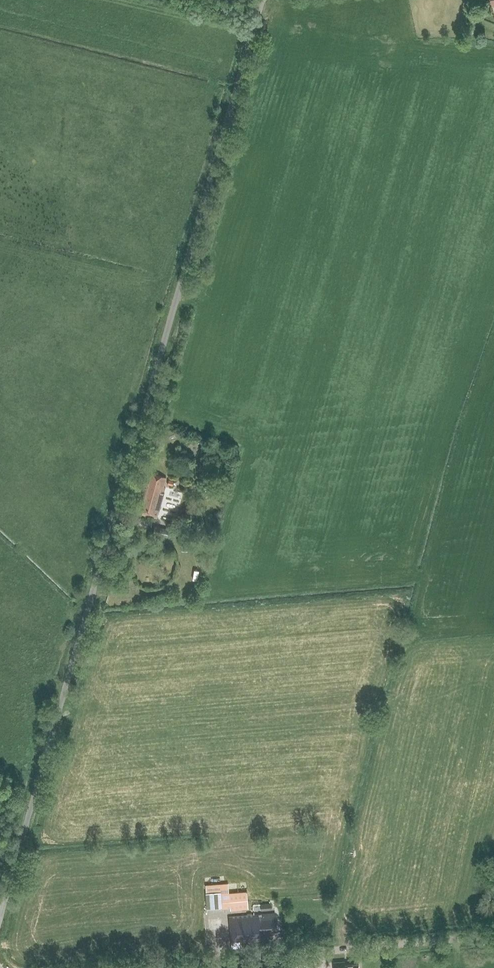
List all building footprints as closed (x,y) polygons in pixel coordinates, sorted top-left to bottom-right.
[(163,486),(166,477),(151,473),(149,482),(144,480),(142,487),(147,488),(145,493),(140,492),(135,511),(156,517),(164,488),(162,488),(162,486),(163,486)] [(169,527),(155,524),(153,533),(167,536),(169,527)] [(222,909),(229,908),(230,911),(248,909),(247,891),(228,893),(227,883),(205,885),(205,893),(206,910),(222,909)] [(240,948),(240,942),(264,940),(264,931),(276,930),(275,913),(229,917),(232,948),(240,948)]
